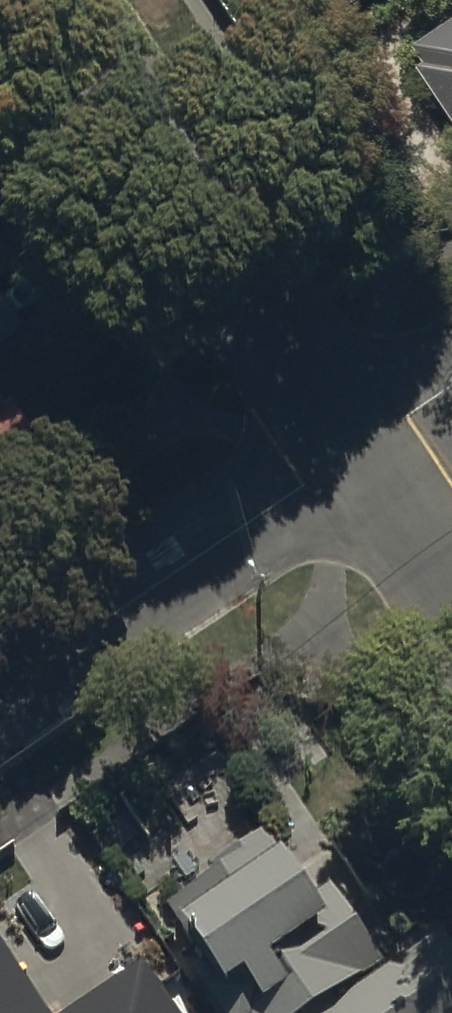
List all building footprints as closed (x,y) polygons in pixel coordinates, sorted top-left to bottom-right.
[(380,0),(353,0),(362,12),(380,0)] [(424,54),(439,74),(430,80),(451,112),(451,34),(424,54)] [(55,465),(0,381),(0,501),(55,465)] [(171,911),(219,979),(201,991),(217,1012),(451,1012),(451,951),(441,935),(386,973),(328,890),(311,902),(265,836),(209,875),(213,881),(171,911)] [(142,952),(55,1012),(0,933),(0,1012),(184,1012),(142,952)]
